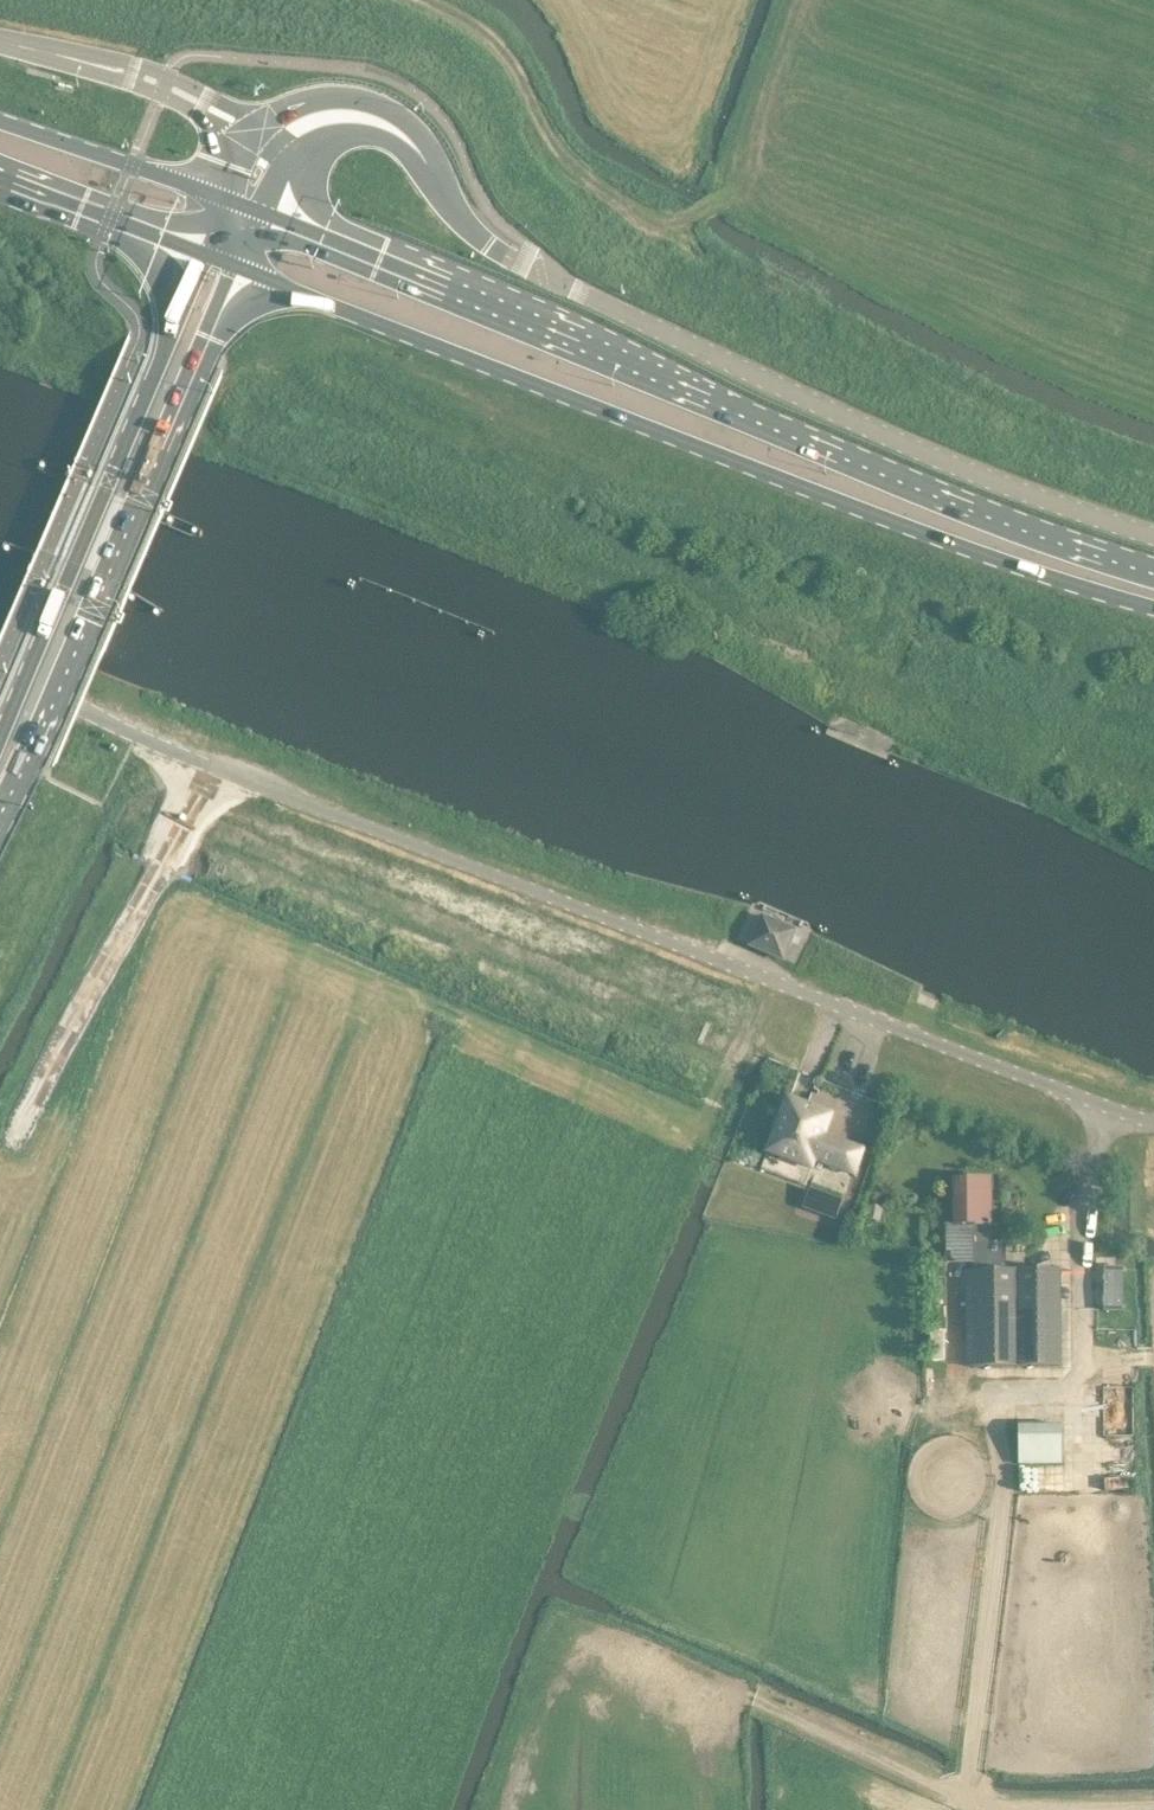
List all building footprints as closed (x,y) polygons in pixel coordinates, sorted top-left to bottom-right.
[(763,918),(752,945),(782,958),(794,931),(763,918)] [(787,1097),(767,1151),(812,1167),(814,1160),(854,1174),(863,1150),(824,1135),(831,1114),(787,1097)] [(1005,1242),(991,1242),(991,1226),(990,1180),(955,1180),(956,1224),(946,1224),(946,1238),(947,1242),(951,1246),(956,1247),(972,1247),(973,1367),(1061,1367),(1060,1270),(1006,1270),(1005,1242)] [(1016,1465),(1061,1465),(1061,1427),(1016,1427),(1016,1465)]
